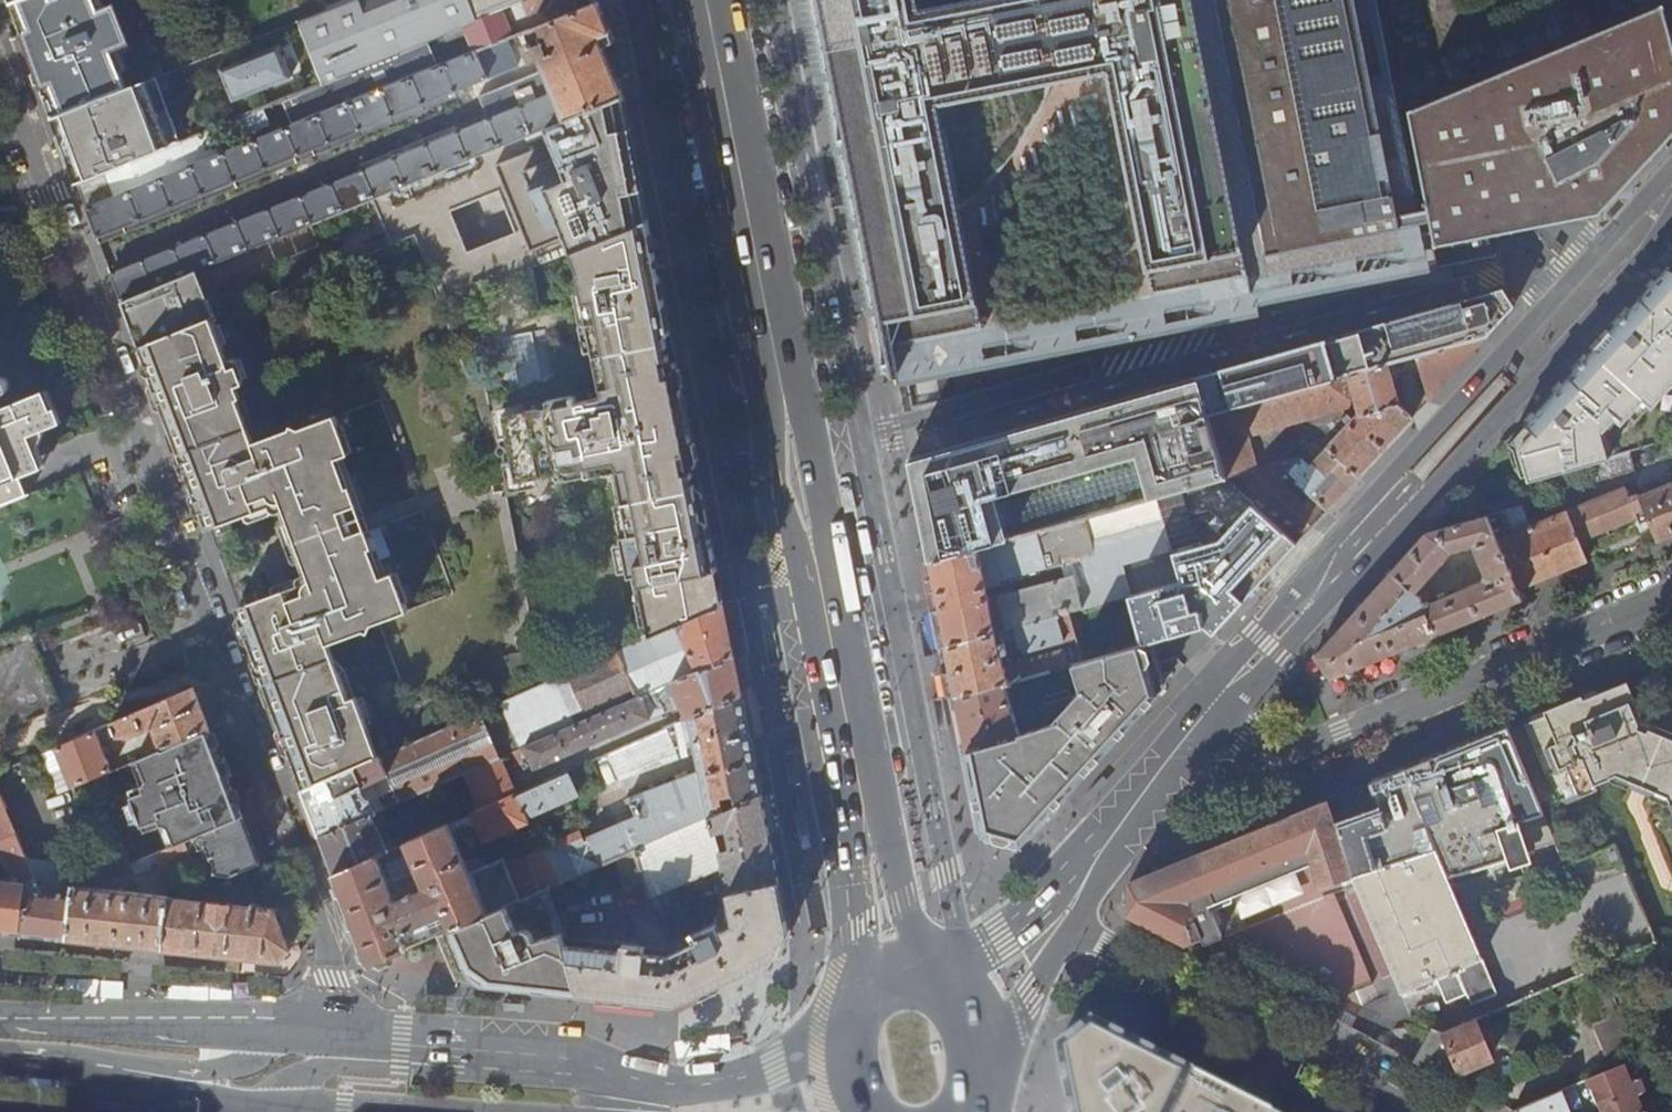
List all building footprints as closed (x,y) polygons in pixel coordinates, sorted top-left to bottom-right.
[(52,116),(126,87),(112,51),(131,43),(115,3),(99,10),(95,0),(18,0),(27,25),(25,27),(24,29),(23,32),(22,35),(52,116)] [(327,8),(298,20),(304,34),(366,9),(368,14),(404,0),(348,0),(327,8)] [(323,82),(360,67),(368,64),(443,33),(464,25),(503,9),(513,5),(525,0),(507,0),(504,1),(503,0),(471,0),(466,2),(470,13),(454,20),(449,8),(438,3),(312,55),(313,58),(323,82)] [(623,95),(613,42),(605,0),(599,0),(554,18),(530,27),(535,38),(525,42),(533,60),(543,56),(547,67),(478,95),(488,119),(361,171),(363,200),(412,180),(623,95)] [(599,0),(525,0),(513,5),(518,17),(535,10),(549,5),(552,11),(554,18),(599,0)] [(895,379),(1431,272),(1427,248),(1531,227),(1600,213),(1671,135),(1671,33),(1665,3),(1405,111),(1384,0),(820,0),(895,379)] [(549,5),(535,10),(537,14),(552,11),(549,5)] [(474,50),(476,50),(514,34),(503,9),(464,25),(467,31),(473,49),(474,50)] [(230,119),(281,99),(323,82),(313,58),(232,92),(234,95),(193,111),(194,113),(122,141),(114,119),(184,92),(226,76),(264,60),(261,52),(275,46),(304,34),(298,20),(240,42),(126,87),(52,116),(76,182),(157,149),(188,137),(230,119)] [(443,33),(446,40),(467,31),(464,25),(443,33)] [(443,33),(368,64),(373,76),(448,45),(446,40),(443,33)] [(278,54),(275,46),(261,52),(264,60),(278,54)] [(335,106),(347,135),(487,78),(476,50),(474,50),(473,49),(370,91),(335,106)] [(281,99),(291,123),(335,106),(370,91),(360,67),(323,82),(281,99)] [(234,95),(232,92),(226,76),(184,92),(193,111),(234,95)] [(362,201),(380,244),(387,241),(395,238),(396,237),(405,234),(433,306),(467,293),(648,221),(640,184),(628,120),(623,95),(412,180),(363,200),(362,201)] [(85,207),(97,237),(347,135),(335,106),(291,123),(271,132),(240,144),(198,161),(149,181),(129,189),(85,207)] [(198,161),(240,144),(237,137),(230,119),(188,137),(198,161)] [(240,144),(271,132),(268,125),(237,137),(240,144)] [(76,182),(85,207),(129,189),(126,181),(145,173),(164,165),(157,149),(76,182)] [(195,272),(261,244),(362,201),(363,200),(361,171),(110,273),(121,302),(182,277),(195,272)] [(126,181),(129,189),(149,181),(145,173),(126,181)] [(639,625),(647,624),(649,634),(679,620),(680,621),(723,603),(690,435),(682,436),(673,392),(681,391),(648,221),(467,293),(483,335),(457,345),(469,375),(483,373),(503,480),(516,478),(516,481),(562,473),(563,479),(588,474),(587,467),(607,463),(612,467),(609,470),(639,625)] [(1671,384),(1671,267),(1667,266),(1611,329),(1620,337),(1614,344),(1602,357),(1597,351),(1596,348),(1596,349),(1592,351),(1588,354),(1584,358),(1579,365),(1574,371),(1572,375),(1577,375),(1583,378),(1560,404),(1551,396),(1510,440),(1522,451),(1530,480),(1554,473),(1597,461),(1590,436),(1595,433),(1599,433),(1608,423),(1613,427),(1645,422),(1656,421),(1667,391),(1668,386),(1671,384)] [(182,277),(121,302),(127,319),(131,329),(137,344),(145,341),(197,319),(199,318),(208,315),(212,313),(206,299),(195,272),(182,277)] [(916,491),(930,562),(1035,531),(1041,530),(1154,497),(1182,489),(1224,476),(1207,414),(1488,335),(1514,307),(1504,289),(910,458),(916,491)] [(263,684),(303,790),(378,756),(357,698),(351,700),(341,672),(346,668),(336,657),(328,636),(346,629),(347,632),(406,611),(398,585),(390,588),(385,575),(380,576),(364,533),(358,517),(336,457),(342,454),(336,440),(343,438),(335,414),(275,436),(275,438),(254,447),(236,396),(238,395),(234,384),(242,381),(231,356),(225,358),(208,315),(199,318),(197,319),(145,341),(151,358),(147,359),(156,379),(151,381),(179,457),(183,456),(191,476),(187,478),(204,524),(209,528),(215,525),(230,520),(278,502),(307,581),(259,599),(245,605),(238,607),(237,612),(255,662),(259,661),(266,682),(263,684)] [(513,344),(546,338),(544,329),(503,337),(512,386),(521,384),(513,344)] [(1295,537),(1299,541),(1424,405),(1488,335),(1207,414),(1224,476),(1251,500),(1295,537)] [(3,396),(6,395),(9,393),(10,390),(10,388),(10,386),(10,384),(9,381),(7,379),(5,378),(2,377),(0,377),(0,396),(3,396)] [(11,463),(12,468),(36,458),(28,439),(61,426),(46,392),(0,410),(0,468),(11,463)] [(39,467),(36,458),(12,468),(11,463),(0,468),(0,483),(39,467)] [(1554,473),(1561,496),(1590,488),(1604,484),(1597,461),(1554,473)] [(25,498),(18,481),(41,472),(39,467),(0,483),(0,508),(25,498)] [(515,481),(516,481),(516,478),(503,480),(502,480),(505,496),(517,494),(515,481)] [(1630,500),(1625,488),(1594,500),(1561,514),(1513,533),(1503,510),(1488,515),(1427,532),(1314,657),(1331,680),(1521,600),(1517,590),(1587,561),(1579,541),(1645,515),(1657,544),(1671,538),(1671,483),(1630,500)] [(1561,514),(1594,500),(1590,488),(1561,496),(1556,497),(1561,514)] [(1171,551),(1199,543),(1182,489),(1154,497),(1163,525),(1171,551)] [(1125,536),(1163,525),(1154,497),(1041,530),(1051,566),(1053,566),(1055,562),(1094,549),(1091,541),(1124,532),(1125,536)] [(1128,595),(1142,645),(1145,644),(1154,641),(1207,626),(1214,633),(1217,630),(1213,626),(1242,595),(1246,599),(1264,579),(1269,573),(1243,549),(1254,537),(1266,523),(1290,543),(1295,537),(1251,500),(1218,537),(1199,543),(1171,551),(1180,581),(1129,595),(1128,595)] [(358,517),(364,533),(369,531),(363,515),(358,517)] [(230,520),(215,525),(218,533),(233,528),(230,520)] [(1041,530),(1035,531),(1045,568),(1051,566),(1041,530)] [(937,595),(947,647),(1069,612),(1119,598),(1111,569),(1110,565),(988,599),(985,584),(1045,568),(1035,531),(930,562),(937,595)] [(1129,595),(1180,581),(1171,551),(1120,566),(1129,595)] [(1111,569),(1119,598),(1128,595),(1129,595),(1120,566),(1111,569)] [(242,597),(245,605),(259,599),(256,591),(242,597)] [(1213,626),(1217,630),(1246,599),(1242,595),(1213,626)] [(480,710),(500,757),(513,752),(575,724),(570,713),(583,707),(585,713),(633,691),(636,697),(733,655),(723,603),(680,621),(679,620),(649,634),(480,710)] [(952,670),(957,698),(1004,685),(1006,684),(1068,666),(1066,658),(1064,650),(1005,668),(1001,652),(1006,651),(1005,645),(1016,642),(1018,649),(1026,653),(1077,638),(1069,612),(947,647),(952,670)] [(519,634),(522,650),(535,647),(532,632),(519,634)] [(1154,641),(1145,644),(1151,665),(1154,678),(1159,693),(1165,687),(1154,641)] [(985,840),(1015,850),(1082,778),(1123,733),(1158,694),(1159,693),(1154,678),(1151,665),(1145,644),(1142,645),(1084,662),(1068,666),(1006,684),(1004,685),(1018,734),(973,747),(975,756),(969,758),(972,771),(982,774),(975,789),(985,840)] [(1066,658),(1068,666),(1084,662),(1081,653),(1066,658)] [(676,693),(687,717),(741,693),(733,655),(636,697),(575,724),(513,752),(516,760),(521,758),(527,770),(532,768),(532,769),(665,711),(660,701),(676,693)] [(1541,808),(1576,793),(1578,797),(1597,790),(1595,785),(1609,779),(1608,778),(1615,775),(1627,779),(1630,786),(1634,788),(1648,794),(1656,791),(1667,796),(1669,801),(1669,802),(1671,810),(1671,732),(1655,725),(1648,728),(1638,724),(1635,717),(1640,715),(1626,682),(1582,700),(1580,696),(1543,712),(1545,716),(1508,731),(1541,808)] [(962,720),(967,749),(973,747),(1018,734),(1004,685),(957,698),(962,720)] [(112,723),(113,724),(118,736),(127,737),(151,727),(153,726),(154,724),(154,722),(153,721),(158,719),(162,727),(157,734),(161,743),(154,746),(156,751),(157,751),(209,729),(194,688),(112,723)] [(469,872),(487,914),(547,888),(617,856),(635,849),(760,793),(751,746),(741,693),(687,717),(607,753),(620,779),(693,747),(697,764),(626,795),(634,813),(588,834),(590,838),(583,841),(578,830),(487,870),(485,865),(469,872)] [(303,790),(320,837),(381,810),(460,775),(464,773),(500,757),(480,710),(378,756),(303,790)] [(1383,777),(1327,800),(1129,881),(1128,898),(1127,915),(1138,921),(1185,945),(1201,938),(1204,945),(1220,938),(1221,935),(1216,925),(1208,904),(1215,902),(1210,891),(1306,850),(1311,863),(1319,886),(1351,876),(1401,992),(1436,978),(1446,1003),(1463,996),(1464,1000),(1468,998),(1471,1004),(1496,993),(1460,909),(1449,882),(1554,840),(1541,808),(1508,731),(1506,725),(1418,762),(1420,766),(1405,772),(1403,768),(1383,777)] [(176,846),(184,842),(242,817),(227,778),(223,776),(209,781),(205,770),(219,765),(221,760),(217,748),(211,751),(205,734),(210,731),(209,729),(157,751),(156,751),(140,758),(148,778),(146,782),(143,784),(130,791),(134,802),(140,820),(145,833),(163,827),(165,826),(169,829),(176,846)] [(71,788),(74,787),(111,771),(95,732),(55,749),(71,788)] [(55,749),(42,755),(58,794),(71,788),(55,749)] [(140,758),(134,761),(143,784),(146,782),(148,778),(140,758)] [(476,811),(471,814),(483,844),(529,823),(526,816),(575,795),(566,771),(516,794),(480,809),(476,811)] [(464,773),(460,775),(476,811),(480,809),(464,773)] [(21,936),(25,893),(42,894),(13,824),(6,809),(7,808),(0,792),(0,842),(16,880),(1,878),(2,872),(0,872),(0,934),(21,936)] [(635,849),(643,881),(648,898),(715,868),(717,873),(722,871),(728,891),(777,881),(760,793),(635,849)] [(132,823),(140,820),(134,802),(126,805),(132,823)] [(321,840),(334,875),(376,856),(388,850),(379,828),(387,824),(381,810),(320,837),(321,840)] [(184,842),(193,862),(197,872),(230,877),(246,870),(260,864),(242,817),(184,842)] [(78,880),(75,879),(69,879),(71,864),(40,861),(23,820),(13,824),(42,894),(25,893),(21,936),(65,941),(71,887),(77,888),(78,880)] [(371,965),(404,951),(396,934),(443,913),(451,930),(487,914),(469,872),(448,824),(407,842),(427,887),(395,901),(376,856),(334,875),(366,962),(371,965)] [(163,827),(170,848),(176,846),(169,829),(165,826),(163,827)] [(170,848),(154,855),(163,875),(193,862),(184,842),(176,846),(170,848)] [(121,847),(91,845),(89,863),(127,867),(130,866),(121,847)] [(635,849),(617,856),(624,886),(643,881),(635,849)] [(1215,902),(1311,863),(1306,850),(1210,891),(1215,902)] [(260,864),(246,870),(254,891),(268,886),(260,864)] [(742,970),(774,955),(787,931),(777,881),(728,891),(723,892),(714,923),(663,948),(587,940),(580,946),(562,945),(575,993),(659,1002),(674,1003),(742,970)] [(115,891),(77,888),(71,887),(65,941),(198,954),(281,963),(291,949),(275,907),(139,894),(140,882),(130,882),(128,893),(121,892),(122,884),(115,883),(115,891)] [(451,930),(439,935),(455,981),(509,993),(575,993),(562,945),(547,888),(487,914),(451,930)] [(1208,904),(1216,925),(1223,922),(1215,902),(1208,904)] [(439,935),(436,937),(453,980),(455,981),(439,935)] [(1599,1042),(1626,1030),(1616,1005),(1588,1017),(1599,1042)] [(1425,1066),(1447,1077),(1491,1058),(1476,1017),(1444,1033),(1425,1066)] [(1548,1063),(1599,1042),(1588,1017),(1538,1039),(1548,1063)] [(1178,1064),(1091,1019),(1056,1046),(1067,1104),(1069,1111),(1271,1111),(1178,1064)] [(1415,1061),(1425,1066),(1444,1033),(1434,1028),(1415,1061)] [(1662,1101),(1642,1054),(1637,1056),(1622,1063),(1641,1107),(1631,1111),(1634,1111),(1662,1101)] [(1600,1111),(1631,1111),(1641,1107),(1622,1063),(1586,1078),(1598,1106),(1600,1111)] [(1516,1111),(1569,1111),(1570,1111),(1562,1089),(1511,1110),(1516,1111)]
